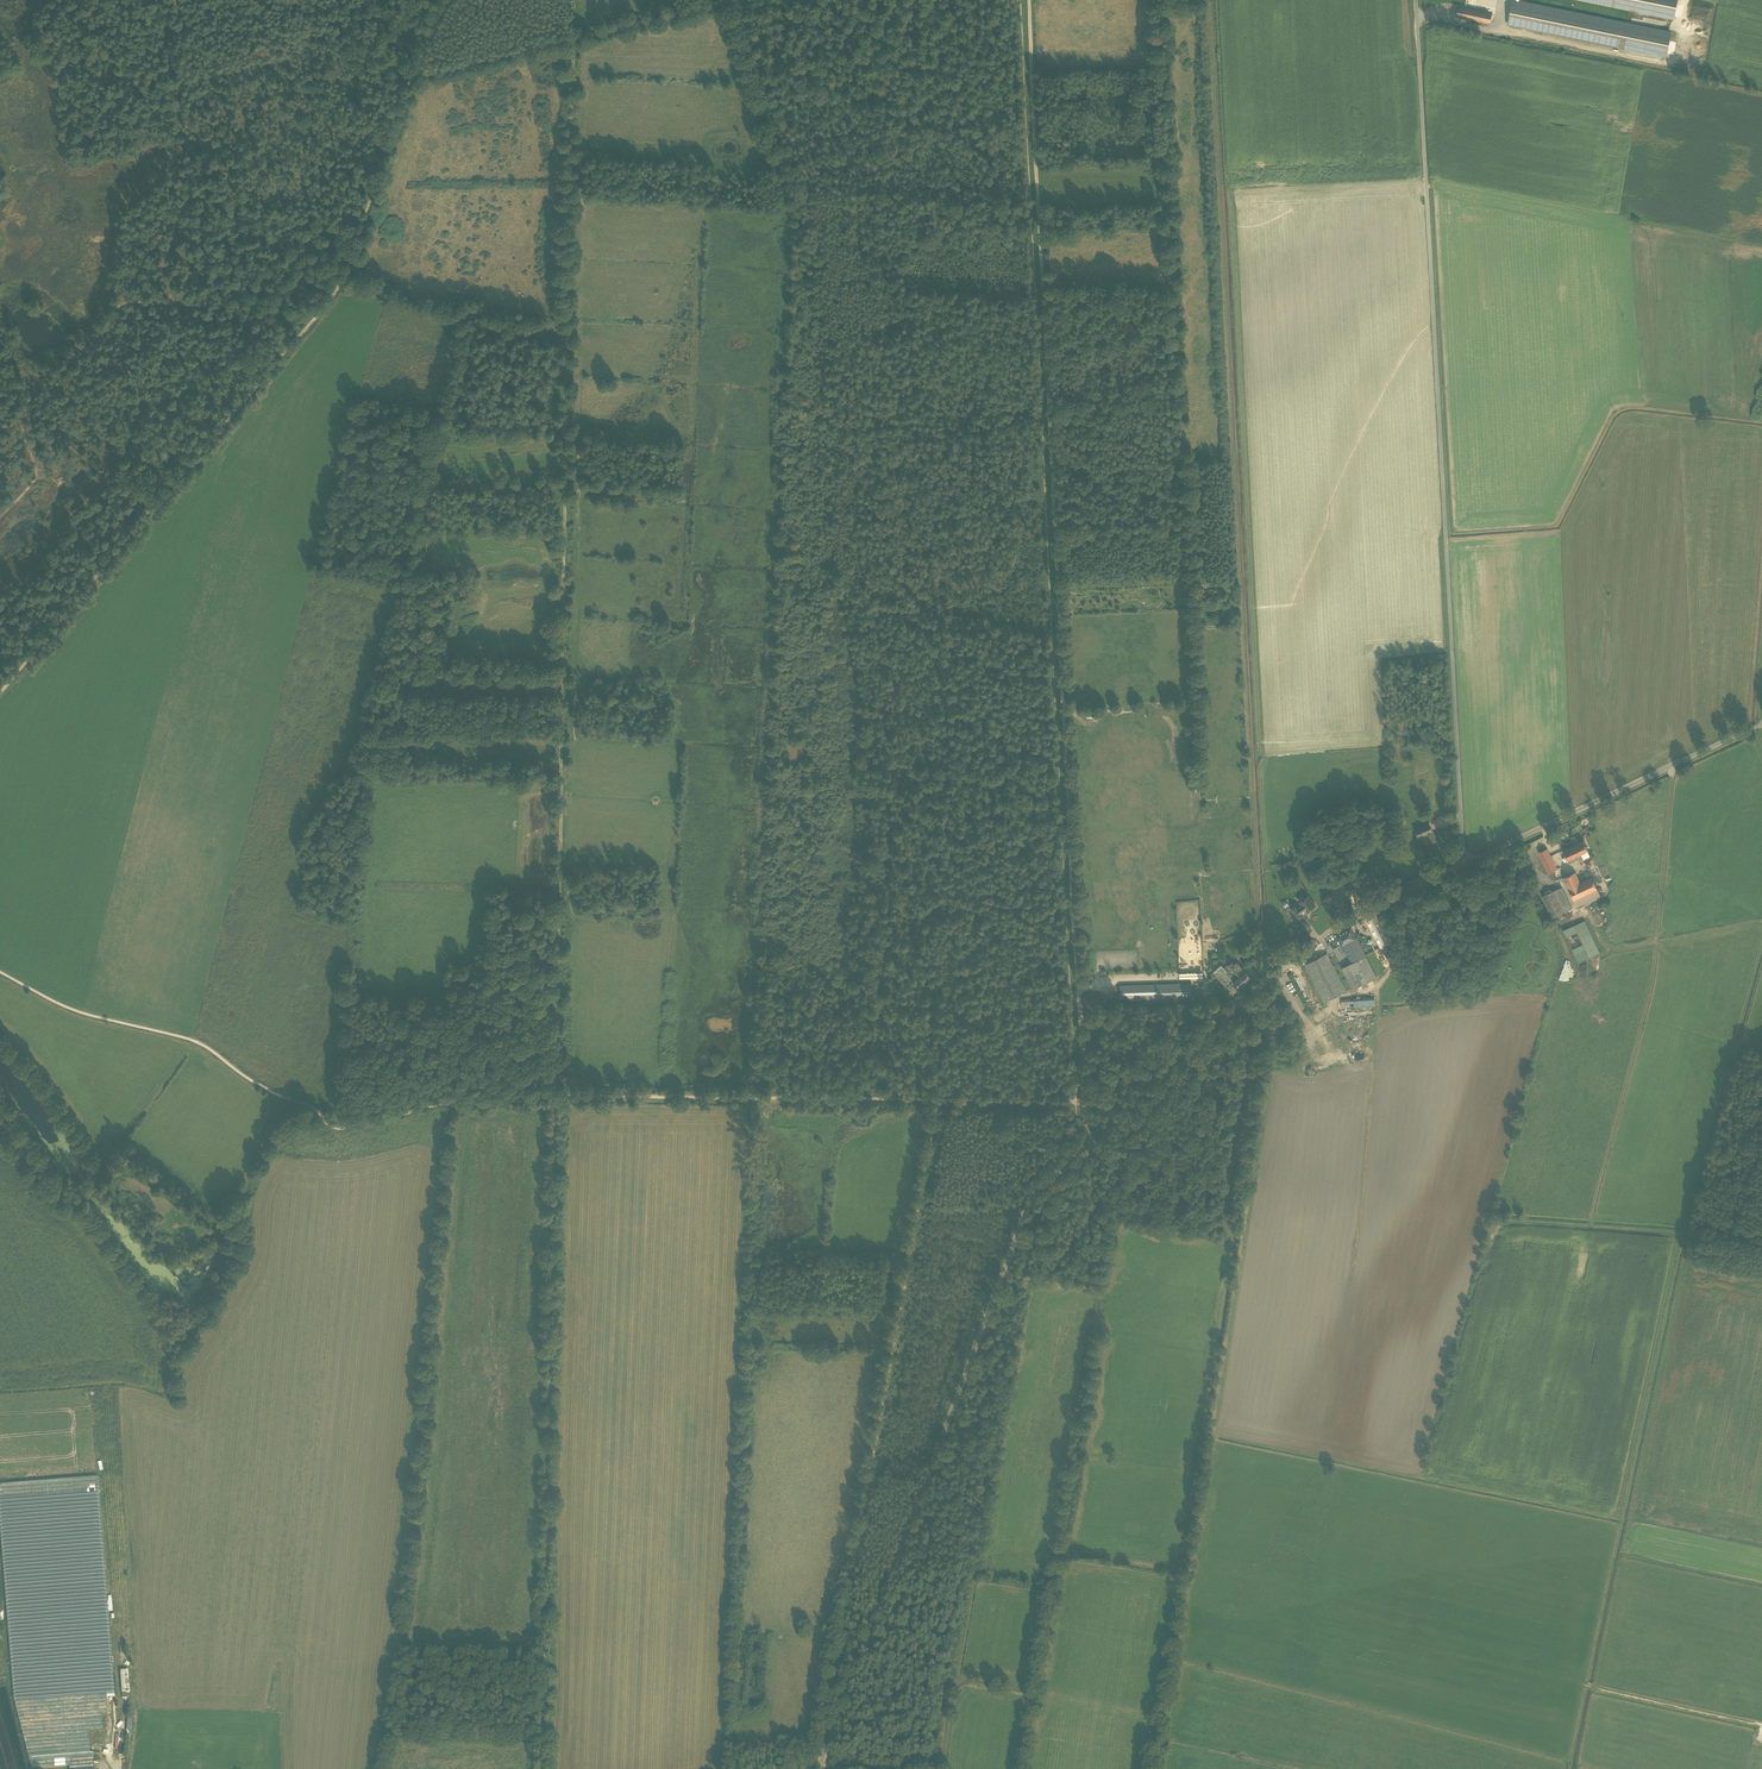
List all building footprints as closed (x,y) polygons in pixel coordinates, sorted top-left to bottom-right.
[(1671,33),(1512,0),(1508,24),(1666,56),(1671,33)] [(1674,18),(1677,0),(1585,0),(1674,18)] [(1492,13),(1458,6),(1456,17),(1490,24),(1492,13)] [(1426,834),(1432,832),(1433,832),(1429,823),(1414,829),(1418,838),(1426,834)] [(1432,832),(1426,834),(1431,846),(1437,844),(1432,832)] [(1583,840),(1563,850),(1568,861),(1574,858),(1575,860),(1582,857),(1581,854),(1588,851),(1583,840)] [(1431,846),(1426,848),(1433,863),(1444,858),(1438,843),(1437,844),(1431,846)] [(1547,848),(1542,851),(1546,858),(1550,856),(1547,848)] [(1546,858),(1542,851),(1534,855),(1548,884),(1556,880),(1552,871),(1546,858)] [(1556,869),(1550,856),(1546,858),(1552,871),(1556,869)] [(1575,872),(1563,877),(1568,888),(1580,883),(1575,872)] [(1580,883),(1568,888),(1573,900),(1579,898),(1597,889),(1592,877),(1580,883)] [(1562,887),(1556,890),(1566,911),(1572,908),(1562,887)] [(1597,889),(1579,898),(1581,904),(1600,895),(1597,889)] [(1556,890),(1542,896),(1552,918),(1566,911),(1556,890)] [(1308,896),(1305,898),(1304,901),(1301,904),(1297,906),(1303,914),(1306,911),(1307,912),(1316,906),(1308,896)] [(1297,906),(1297,905),(1291,910),(1298,918),(1303,914),(1297,906)] [(1383,932),(1377,920),(1374,914),(1366,918),(1375,937),(1381,947),(1389,942),(1383,932)] [(1377,920),(1383,932),(1387,930),(1381,919),(1377,920)] [(1564,930),(1579,962),(1600,952),(1585,921),(1564,930)] [(1342,944),(1343,944),(1352,962),(1366,955),(1365,955),(1356,937),(1351,926),(1343,930),(1336,934),(1342,944)] [(1389,942),(1381,947),(1386,957),(1395,953),(1389,942)] [(1352,962),(1343,944),(1342,944),(1340,945),(1349,964),(1350,964),(1352,962)] [(1327,953),(1305,964),(1324,1002),(1346,991),(1327,953)] [(1352,962),(1350,964),(1353,970),(1345,974),(1352,989),(1377,977),(1366,955),(1352,962)] [(1221,964),(1212,972),(1226,987),(1233,981),(1239,988),(1250,978),(1242,969),(1241,968),(1242,967),(1237,960),(1234,963),(1231,960),(1228,964),(1224,967),(1223,967),(1223,966),(1222,965),(1221,964)] [(1349,964),(1342,968),(1345,974),(1353,970),(1350,964),(1349,964)] [(1301,967),(1289,973),(1311,1015),(1322,1009),(1301,967)] [(1192,988),(1191,983),(1155,984),(1156,1005),(1175,1005),(1175,1002),(1187,1002),(1187,1004),(1190,1004),(1190,998),(1192,997),(1192,992),(1191,991),(1191,988),(1192,988)] [(1155,984),(1139,985),(1120,985),(1120,1000),(1143,999),(1143,1005),(1156,1005),(1155,984)] [(1374,997),(1358,998),(1359,1006),(1375,1005),(1374,997)] [(1358,998),(1341,1000),(1341,1007),(1359,1006),(1358,998)] [(0,1485),(0,1529),(14,1698),(32,1768),(69,1766),(70,1768),(93,1768),(93,1761),(93,1757),(93,1756),(93,1752),(90,1752),(88,1730),(102,1729),(101,1713),(108,1713),(107,1698),(115,1697),(115,1691),(111,1644),(98,1477),(0,1485)] [(121,1671),(120,1671),(122,1693),(122,1698),(127,1698),(126,1692),(130,1692),(128,1670),(121,1671)]
